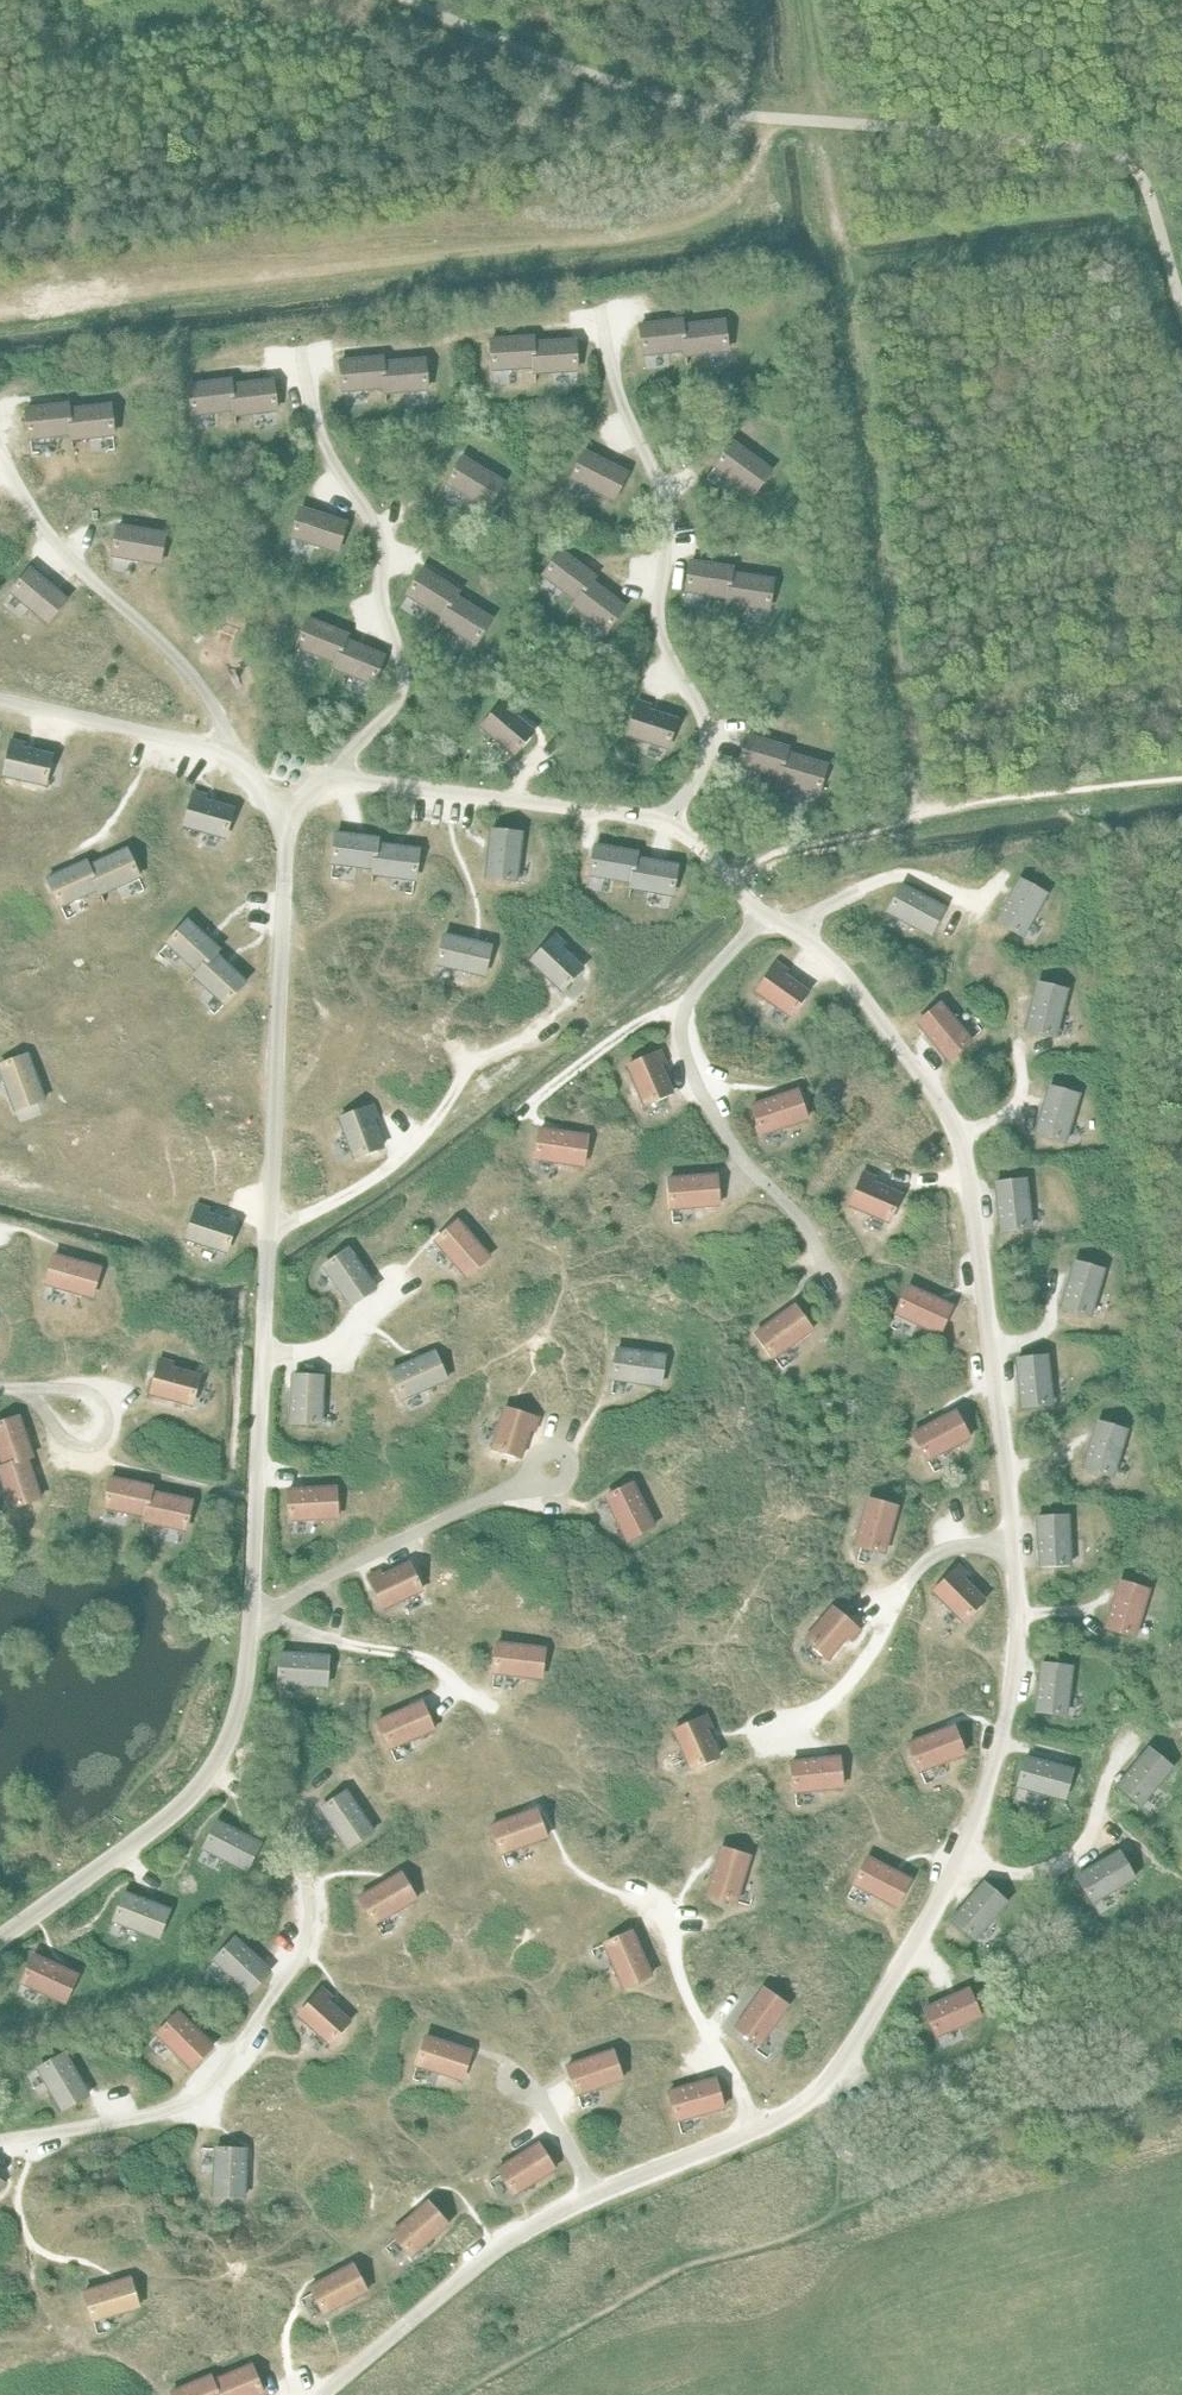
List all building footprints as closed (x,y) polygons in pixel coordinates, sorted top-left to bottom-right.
[(683,322),(641,327),(645,357),(687,352),(683,327),(683,322)] [(725,322),(683,327),(687,352),(688,357),(729,352),(725,322)] [(533,339),(492,342),(494,372),(536,369),(534,344),(533,339)] [(576,342),(534,344),(536,369),(536,375),(578,372),(576,342)] [(382,359),(341,363),(344,393),(386,389),(383,365),(382,359)] [(425,361),(383,365),(386,389),(386,395),(428,391),(425,361)] [(231,381),(190,387),(194,417),(235,411),(232,387),(231,381)] [(274,381),(232,387),(235,411),(236,417),(278,411),(274,381)] [(68,404),(27,409),(30,439),(72,435),(69,410),(68,404)] [(111,405),(69,410),(72,435),(73,440),(114,435),(111,405)] [(734,444),(716,468),(754,497),(773,472),(734,444)] [(585,452),(571,479),(614,501),(628,474),(585,452)] [(463,459),(448,485),(488,509),(504,483),(463,459)] [(302,509),(292,538),(337,553),(347,524),(302,509)] [(119,527),(113,557),(160,565),(166,535),(119,527)] [(562,553),(544,577),(577,602),(592,582),(595,578),(562,553)] [(692,563),(687,593),(728,599),(732,575),(733,569),(692,563)] [(30,569),(11,593),(47,623),(67,600),(30,569)] [(424,570),(408,596),(444,618),(457,597),(460,593),(424,570)] [(728,599),(728,605),(769,611),(774,581),(732,575),(728,599)] [(577,602),(574,607),(607,632),(625,608),(592,582),(577,602)] [(444,618),(441,623),(476,646),(492,620),(457,597),(444,618)] [(309,620),(297,648),(336,664),(345,641),(347,636),(309,620)] [(336,664),(334,670),(372,686),(384,657),(345,641),(336,664)] [(505,702),(482,728),(513,756),(533,733),(512,714),(515,710),(505,702)] [(638,702),(627,736),(667,749),(676,720),(649,712),(650,706),(638,702)] [(749,737),(740,767),(780,779),(787,755),(788,749),(749,737)] [(12,740),(4,775),(44,785),(51,755),(23,748),(25,743),(12,740)] [(780,779),(778,784),(818,796),(827,767),(787,755),(780,779)] [(195,792),(185,827),(225,838),(233,809),(206,801),(207,796),(195,792)] [(491,831),(486,879),(516,882),(521,834),(491,831)] [(374,869),(377,844),(378,839),(336,833),(332,864),(374,869)] [(377,844),(374,869),(373,875),(415,880),(419,850),(377,844)] [(597,847),(591,877),(633,884),(637,860),(638,854),(597,847)] [(88,867),(98,889),(101,894),(139,877),(126,849),(88,867)] [(633,884),(632,890),(673,897),(678,867),(637,860),(633,884)] [(60,907),(98,889),(88,867),(86,861),(48,879),(60,907)] [(1020,880),(997,922),(1024,936),(1047,894),(1020,880)] [(902,886),(887,913),(929,936),(944,909),(902,886)] [(188,922),(168,945),(199,973),(215,955),(219,950),(188,922)] [(445,936),(438,966),(485,977),(492,947),(445,936)] [(557,937),(532,962),(562,992),(583,970),(563,950),(567,946),(557,937)] [(199,973),(195,977),(226,1005),(246,983),(215,955),(199,973)] [(777,963),(756,993),(790,1017),(808,992),(785,975),(788,971),(777,963)] [(1037,983),(1026,1029),(1055,1037),(1067,990),(1037,983)] [(940,1004),(917,1023),(947,1060),(971,1041),(940,1004)] [(660,1052),(627,1066),(644,1105),(672,1092),(660,1066),(665,1064),(660,1052)] [(0,1066),(0,1069),(16,1111),(44,1100),(27,1055),(0,1066)] [(1049,1087),(1036,1132),(1066,1141),(1079,1095),(1049,1087)] [(797,1091),(752,1105),(761,1134),(806,1120),(797,1091)] [(373,1107),(340,1119),(355,1159),(383,1148),(373,1121),(378,1119),(373,1107)] [(540,1129),(535,1160),(582,1167),(587,1137),(540,1129)] [(864,1172),(849,1205),(887,1222),(900,1194),(874,1183),(876,1178),(864,1172)] [(716,1175),(668,1179),(670,1209),(718,1206),(716,1175)] [(1025,1180),(995,1184),(1001,1231),(1031,1227),(1025,1180)] [(197,1205),(186,1239),(226,1252),(235,1223),(208,1214),(209,1209),(197,1205)] [(458,1221),(435,1242),(467,1277),(489,1257),(458,1221)] [(348,1249),(323,1267),(350,1306),(375,1289),(348,1249)] [(54,1256),(46,1285),(92,1298),(100,1269),(54,1256)] [(1074,1262),(1061,1308),(1090,1316),(1103,1271),(1074,1262)] [(908,1287),(896,1314),(939,1334),(952,1307),(908,1287)] [(794,1306),(755,1334),(773,1358),(812,1330),(794,1306)] [(616,1349),(613,1380),(660,1385),(664,1355),(616,1349)] [(434,1352),(390,1372),(403,1400),(447,1380),(434,1352)] [(1046,1356),(1016,1360),(1021,1407),(1052,1404),(1046,1356)] [(161,1359),(151,1393),(192,1405),(200,1376),(172,1368),(174,1362),(161,1359)] [(292,1376),(290,1423),(321,1425),(323,1377),(292,1376)] [(504,1409),(492,1449),(521,1458),(530,1431),(535,1432),(539,1420),(504,1409)] [(954,1412),(912,1434),(927,1461),(969,1439),(954,1412)] [(0,1424),(0,1455),(4,1467),(28,1459),(33,1457),(19,1417),(0,1424)] [(1097,1422),(1083,1468),(1112,1477),(1126,1431),(1097,1422)] [(0,1469),(0,1472),(13,1509),(42,1498),(28,1459),(4,1467),(0,1469)] [(111,1479),(105,1509),(146,1518),(151,1493),(152,1488),(111,1479)] [(633,1484),(606,1497),(627,1540),(654,1527),(633,1484)] [(335,1487),(288,1490),(289,1520),(337,1518),(335,1487)] [(146,1518),(145,1523),(186,1532),(192,1502),(151,1493),(146,1518)] [(867,1498),(854,1544),(884,1553),(896,1507),(867,1498)] [(1067,1516),(1037,1517),(1039,1565),(1070,1563),(1067,1516)] [(411,1562),(368,1583),(382,1610),(424,1590),(411,1562)] [(959,1567),(934,1592),(963,1622),(985,1601),(965,1580),(969,1576),(959,1567)] [(1119,1582),(1105,1628),(1135,1637),(1148,1591),(1119,1582)] [(832,1608),(805,1640),(828,1659),(847,1637),(851,1641),(860,1631),(832,1608)] [(497,1643),(493,1673),(540,1679),(544,1648),(497,1643)] [(280,1653),(278,1683),(326,1687),(328,1656),(280,1653)] [(1041,1664),(1035,1711),(1065,1715),(1071,1668),(1041,1664)] [(421,1702),(377,1722),(390,1749),(433,1730),(421,1702)] [(706,1717),(673,1731),(690,1770),(718,1757),(706,1731),(711,1729),(706,1717)] [(953,1726),(908,1743),(919,1771),(964,1755),(953,1726)] [(1148,1748),(1118,1785),(1141,1804),(1172,1768),(1148,1748)] [(839,1757),(791,1762),(794,1792),(842,1787),(839,1757)] [(1026,1757),(1018,1786),(1064,1799),(1072,1770),(1026,1757)] [(346,1792),(321,1809),(347,1849),(373,1832),(346,1792)] [(536,1810),(491,1826),(501,1854),(546,1838),(536,1810)] [(217,1822),(203,1849),(246,1870),(260,1843),(217,1822)] [(720,1848),(706,1894),(735,1903),(749,1857),(720,1848)] [(1118,1852),(1077,1876),(1093,1903),(1134,1878),(1118,1852)] [(868,1857),(854,1884),(896,1907),(910,1880),(868,1857)] [(401,1873),(360,1897),(375,1924),(416,1899),(401,1873)] [(983,1883),(952,1920),(975,1940),(1006,1903),(983,1883)] [(124,1893),(114,1922),(158,1939),(169,1910),(124,1893)] [(632,1932),(604,1944),(623,1988),(651,1976),(632,1932)] [(234,1938),(214,1961),(249,1993),(269,1971),(234,1938)] [(34,1955),(21,1983),(65,2003),(77,1975),(34,1955)] [(763,1988),(735,2027),(760,2045),(788,2006),(763,1988)] [(322,1989),(298,2015),(329,2044),(349,2022),(328,2002),(332,1998),(322,1989)] [(967,1990),(924,2010),(937,2037),(980,2017),(967,1990)] [(179,2013),(157,2034),(191,2068),(213,2046),(179,2013)] [(425,2037),(416,2066),(461,2081),(470,2052),(425,2037)] [(612,2051),(567,2066),(577,2095),(622,2079),(612,2051)] [(64,2053),(38,2069),(62,2110),(88,2095),(64,2053)] [(714,2078),(669,2092),(677,2121),(723,2108),(714,2078)] [(538,2144),(498,2169),(514,2195),(554,2169),(538,2144)] [(215,2149),(214,2197),(245,2197),(246,2150),(215,2149)] [(426,2202),(391,2234),(411,2256),(447,2225),(426,2202)] [(351,2264),(309,2287),(324,2314),(366,2291),(351,2264)] [(130,2278),(84,2292),(93,2321),(139,2307),(130,2278)] [(218,2394),(258,2394),(263,2393),(251,2365),(212,2381),(218,2394)] [(212,2381),(210,2376),(172,2392),(173,2394),(218,2394),(212,2381)]
